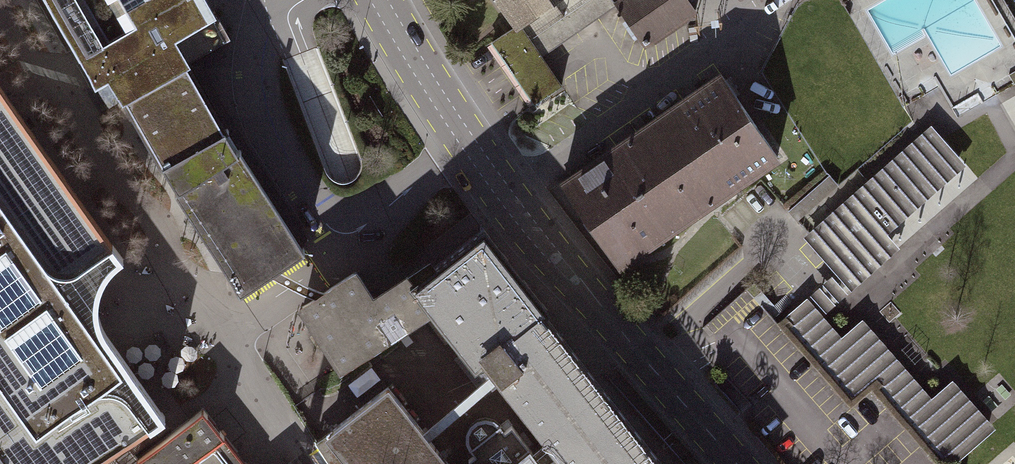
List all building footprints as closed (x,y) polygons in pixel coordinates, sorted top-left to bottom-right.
[(189,61),(225,40),(202,0),(47,0),(94,83),(108,76),(176,37),(189,61)] [(515,25),(490,42),(533,103),(560,85),(540,56),(615,4),(613,0),(497,0),(515,25)] [(616,3),(644,45),(695,11),(687,0),(621,0),(616,3)] [(176,37),(108,76),(122,101),(124,100),(161,164),(178,192),(241,289),(268,271),(277,265),(303,248),(227,131),(189,61),(176,37)] [(618,265),(777,156),(720,73),(561,182),(618,265)] [(165,416),(108,335),(104,329),(101,321),(99,311),(98,302),(99,295),(101,287),(103,281),(109,272),(116,264),(123,259),(0,86),(0,463),(97,463),(165,416)] [(1014,124),(1014,94),(1003,100),(1014,124)] [(931,129),(801,239),(832,276),(819,288),(786,316),(860,403),(880,386),(946,463),(962,463),(996,435),(952,383),(931,401),(863,321),(843,338),(822,313),(976,183),(931,129)] [(169,225),(209,286),(226,275),(186,213),(169,225)] [(542,313),(547,309),(524,279),(522,280),(507,261),(508,260),(484,229),(435,268),(411,287),(428,308),(435,316),(429,320),(446,340),(451,337),(475,366),(482,359),(492,371),(497,377),(547,442),(533,452),(512,425),(505,431),(500,425),(493,419),(486,417),(477,419),(470,424),(467,432),(467,441),(470,449),(475,454),(468,460),(472,463),(662,463),(542,313)] [(411,287),(435,268),(430,260),(372,299),(393,332),(428,308),(411,287)] [(268,271),(316,297),(325,291),(277,265),(268,271)] [(316,297),(302,306),(341,366),(393,332),(372,299),(354,272),(325,291),(316,297)] [(492,371),(422,431),(428,437),(497,377),(492,371)] [(428,437),(422,431),(388,386),(328,432),(329,433),(316,443),(329,463),(449,463),(428,437)] [(202,409),(136,460),(139,463),(246,463),(202,409)]
